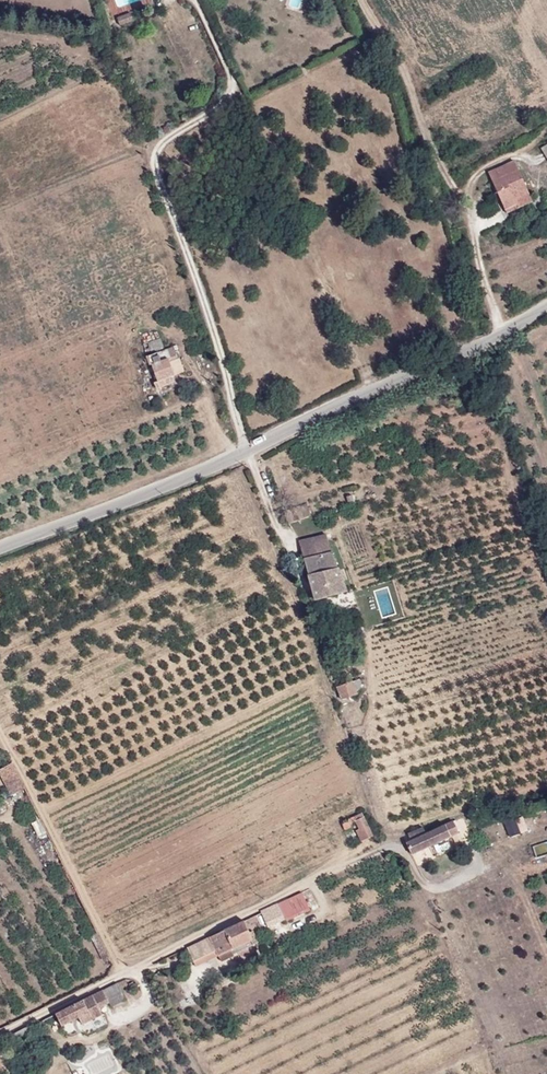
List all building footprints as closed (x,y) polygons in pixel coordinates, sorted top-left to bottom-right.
[(514,200),(528,193),(513,160),(487,173),(504,210),(516,204),(514,200)] [(532,201),(528,193),(514,200),(516,204),(504,210),(506,213),(532,201)] [(242,214),(257,208),(252,198),(238,204),(242,214)] [(173,346),(167,349),(169,356),(175,354),(173,346)] [(152,365),(158,380),(171,376),(184,371),(180,358),(178,358),(176,353),(175,354),(169,356),(167,349),(147,356),(150,365),(152,365)] [(171,376),(158,380),(154,382),(157,389),(158,389),(160,394),(173,389),(171,384),(173,383),(171,376)] [(315,599),(346,591),(328,539),(300,545),(315,599)] [(341,699),(357,693),(356,691),(363,689),(360,679),(337,687),(341,699)] [(25,788),(12,762),(0,769),(0,771),(12,795),(25,788)] [(362,813),(354,817),(356,821),(359,829),(356,831),(361,841),(373,835),(362,813)] [(350,824),(348,822),(347,822),(345,820),(343,821),(344,823),(342,824),(344,830),(351,826),(350,824)] [(426,834),(424,830),(408,834),(410,841),(407,843),(411,853),(440,841),(439,839),(450,835),(445,826),(426,834)] [(261,912),(262,913),(264,917),(268,926),(308,908),(302,893),(261,912)] [(187,948),(193,960),(215,950),(218,955),(230,949),(251,940),(253,939),(244,921),(187,948)] [(253,944),(251,940),(230,949),(232,954),(253,944)] [(215,950),(193,960),(196,966),(218,955),(215,950)] [(117,983),(92,996),(98,1007),(102,1015),(127,1002),(117,983)] [(98,1007),(92,996),(56,1014),(62,1025),(98,1007)] [(72,1034),(83,1024),(79,1019),(68,1028),(72,1034)] [(12,1035),(16,1044),(22,1041),(35,1034),(31,1025),(12,1035)]
